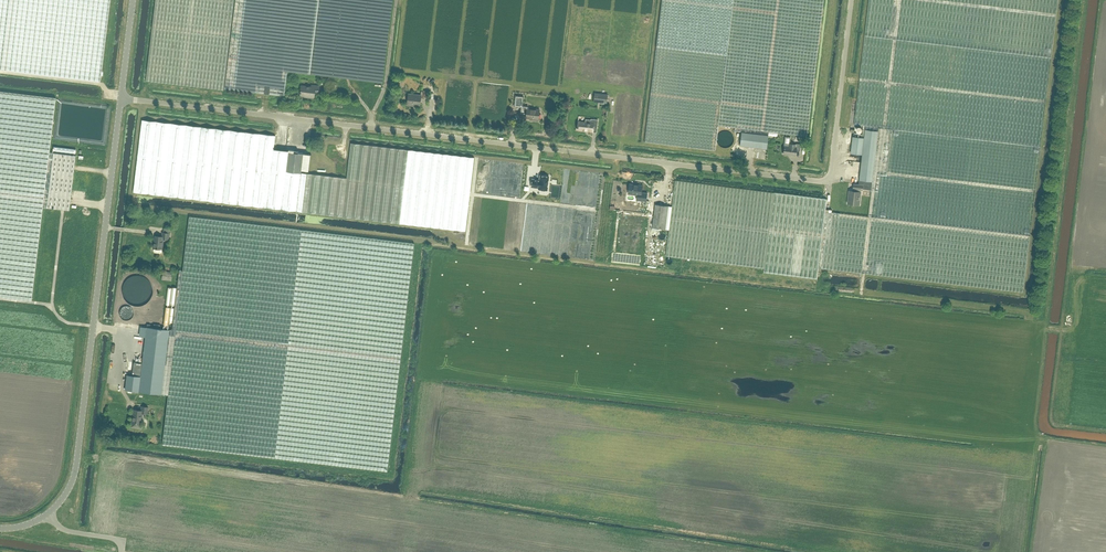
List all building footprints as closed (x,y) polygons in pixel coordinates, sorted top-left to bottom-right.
[(110,0),(0,0),(0,69),(100,82),(110,0)] [(234,0),(155,0),(146,81),(223,90),(234,0)] [(310,74),(383,82),(393,0),(236,0),(228,63),(225,89),(259,93),(260,86),(285,89),(287,71),(310,74)] [(656,46),(645,142),(715,151),(718,126),(734,128),(734,131),(741,132),(740,145),(766,148),(768,139),(772,139),(773,136),(777,136),(777,133),(807,136),(823,0),(662,0),(656,46)] [(823,268),(1023,292),(1030,236),(1051,58),(1058,0),(869,0),(865,35),(854,124),(865,126),(864,129),(863,129),(862,136),(865,136),(864,138),(860,137),(854,136),(853,136),(851,153),(862,155),(859,184),(863,185),(863,189),(871,190),(869,211),(868,217),(830,212),(826,212),(819,268),(823,268)] [(318,93),(319,86),(311,85),(311,87),(301,86),(300,92),(300,93),(300,94),(300,95),(307,96),(307,97),(314,98),(314,94),(318,94),(318,93)] [(260,86),(259,93),(284,96),(285,89),(260,86)] [(32,301),(43,207),(49,152),(56,98),(0,91),(0,297),(32,301)] [(426,99),(427,92),(421,91),(421,95),(408,94),(407,105),(416,106),(416,105),(420,105),(421,98),(426,99)] [(607,103),(608,94),(594,93),(593,101),(607,103)] [(538,121),(539,109),(527,108),(527,107),(522,106),(523,96),(516,96),(515,105),(522,106),(521,113),(526,113),(526,118),(529,118),(529,119),(538,121)] [(597,126),(597,119),(591,118),(590,119),(585,119),(585,122),(578,121),(577,129),(593,131),(593,126),(597,126)] [(275,149),(276,136),(142,120),(133,192),(465,231),(474,157),(351,143),(347,178),(301,173),(301,171),(308,171),(310,154),(298,153),(298,152),(288,150),(275,149)] [(800,151),(801,144),(797,143),(797,147),(795,147),(795,144),(789,143),(788,146),(784,146),(783,154),(796,155),(796,150),(800,151)] [(76,155),(49,152),(43,207),(69,210),(76,155)] [(549,176),(540,175),(539,180),(532,179),(531,187),(538,188),(538,189),(547,190),(549,176)] [(669,230),(666,256),(765,268),(764,272),(817,278),(819,268),(826,212),(827,199),(675,180),(674,193),(667,193),(666,205),(655,204),(652,229),(659,230),(659,228),(669,230)] [(646,201),(647,193),(642,192),(642,185),(629,184),(628,194),(637,195),(636,198),(636,200),(646,201)] [(863,185),(859,184),(854,184),(854,189),(855,189),(855,191),(849,191),(848,204),(860,205),(862,190),(863,190),(863,189),(863,185)] [(173,326),(173,328),(172,330),(401,357),(414,243),(189,216),(183,271),(179,270),(173,326)] [(168,240),(169,233),(163,232),(162,237),(155,236),(155,242),(154,242),(153,248),(154,248),(153,251),(155,252),(160,253),(162,252),(163,239),(168,240)] [(135,306),(136,306),(137,306),(139,306),(140,306),(141,306),(143,305),(144,305),(145,304),(146,303),(147,303),(148,302),(149,301),(150,300),(151,299),(151,297),(152,296),(152,295),(152,294),(152,292),(153,291),(152,290),(152,288),(152,287),(152,286),(151,284),(151,283),(150,282),(149,281),(148,280),(147,279),(146,278),(145,278),(144,277),(143,277),(141,276),(140,276),(139,276),(137,276),(136,276),(135,276),(133,276),(132,277),(131,277),(130,278),(129,278),(127,279),(126,280),(126,281),(125,282),(124,283),(123,284),(123,286),(123,287),(122,288),(122,290),(122,291),(122,292),(122,294),(123,295),(123,296),(123,297),(124,299),(125,300),(126,301),(126,302),(127,303),(129,303),(130,304),(131,305),(132,305),(133,306),(135,306)] [(155,320),(156,320),(157,320),(159,320),(160,319),(161,319),(161,318),(162,318),(162,317),(163,316),(163,315),(164,315),(164,314),(164,313),(164,312),(164,311),(163,310),(163,309),(162,308),(161,308),(160,307),(159,306),(158,306),(157,306),(156,306),(155,306),(154,306),(154,307),(153,307),(152,308),(151,309),(151,310),(150,310),(150,311),(150,312),(150,313),(150,314),(150,315),(151,316),(151,317),(152,317),(152,318),(153,319),(154,319),(155,320)] [(387,471),(401,357),(172,330),(169,330),(160,329),(153,328),(150,327),(147,327),(143,363),(134,362),(132,375),(127,375),(125,390),(168,395),(162,444),(387,471)] [(132,427),(137,427),(141,428),(141,423),(143,413),(148,414),(148,407),(142,406),(141,411),(135,410),(134,416),(133,415),(132,422),(132,427)]
